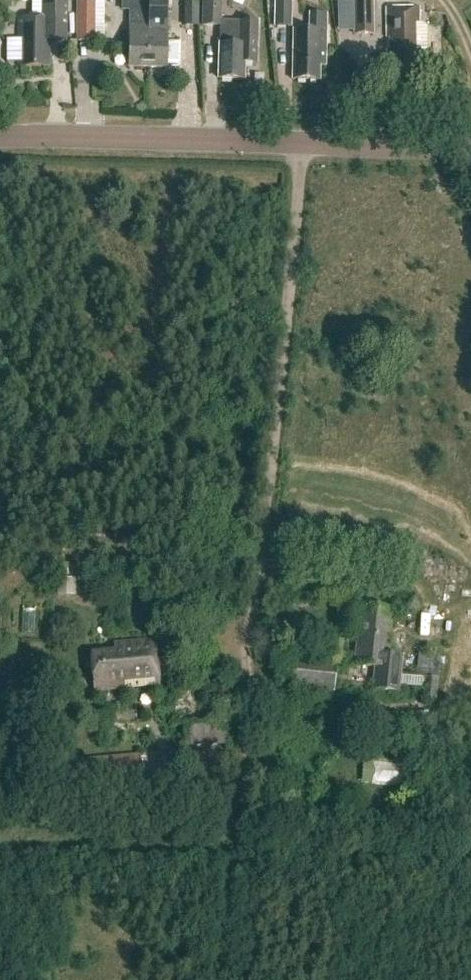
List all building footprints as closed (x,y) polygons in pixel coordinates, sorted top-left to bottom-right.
[(31,17),(19,17),(19,40),(6,39),(6,63),(18,63),(18,67),(48,68),(49,42),(65,42),(66,0),(31,0),(31,17)] [(145,69),(146,0),(121,0),(120,11),(130,11),(128,69),(145,69)] [(145,69),(166,69),(166,66),(177,66),(180,64),(181,44),(167,43),(167,28),(164,28),(165,0),(146,0),(145,69)] [(180,1),(184,1),(183,26),(198,27),(199,1),(191,1),(191,0),(180,0),(180,1)] [(201,27),(221,27),(222,0),(202,0),(201,27)] [(273,26),(290,27),(291,0),(275,0),(273,26)] [(339,14),(346,14),(346,34),(373,34),(373,0),(339,0),(339,14)] [(95,2),(75,2),(75,41),(95,41),(95,2)] [(419,25),(419,9),(386,10),(387,39),(389,39),(390,52),(386,52),(387,74),(422,73),(422,54),(415,54),(415,25),(419,25)] [(328,13),(308,12),(308,30),(294,29),(293,81),(319,82),(320,66),(326,66),(328,13)] [(255,22),(237,22),(237,47),(219,47),(220,81),(244,81),(244,65),(255,65),(255,47),(255,22)] [(391,610),(358,607),(352,665),(374,668),(372,691),(398,694),(403,656),(386,654),(391,610)] [(160,685),(156,640),(116,644),(117,653),(93,655),(97,690),(160,685)] [(440,655),(418,653),(416,675),(423,675),(421,699),(436,700),(440,655)] [(337,663),(287,657),(283,687),(333,693),(337,663)] [(136,720),(135,706),(105,709),(106,723),(136,720)] [(229,745),(228,722),(183,724),(184,747),(229,745)]
